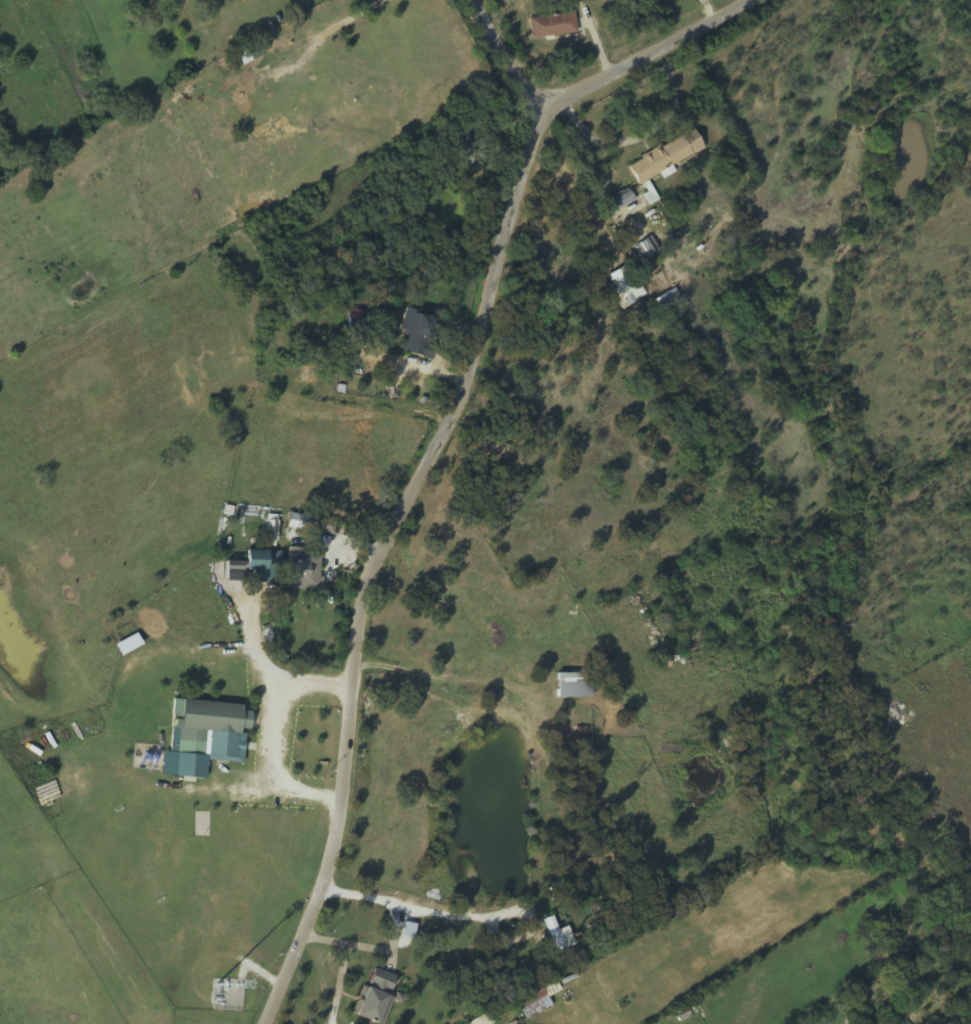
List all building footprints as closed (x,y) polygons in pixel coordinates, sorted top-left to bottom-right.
[(529,19),(532,41),(577,34),(574,13),(529,19)] [(704,152),(694,131),(627,163),(637,184),(704,152)] [(612,200),(616,209),(633,202),(629,193),(612,200)] [(635,245),(641,259),(657,252),(651,238),(635,245)] [(627,306),(645,296),(626,264),(609,274),(627,306)] [(680,299),(673,289),(653,303),(660,313),(680,299)] [(430,360),(440,321),(406,312),(401,328),(410,331),(404,352),(430,360)] [(368,320),(349,318),(348,332),(367,334),(368,320)] [(288,324),(286,337),(326,342),(328,324),(317,322),(316,328),(288,324)] [(310,520),(310,534),(334,534),(334,520),(310,520)] [(244,571),(280,571),(280,552),(244,552),(244,571)] [(321,553),(297,553),(296,591),(320,591),(321,553)] [(556,674),(556,697),(591,696),(590,673),(556,674)] [(177,741),(208,744),(209,732),(246,736),(249,707),(181,700),(177,741)] [(592,740),(578,740),(578,751),(592,751),(592,740)] [(565,948),(551,917),(543,921),(557,952),(565,948)] [(372,969),(355,1016),(377,1023),(382,1023),(398,978),(372,969)] [(559,991),(552,978),(512,999),(524,1021),(552,1007),(547,997),(559,991)]
